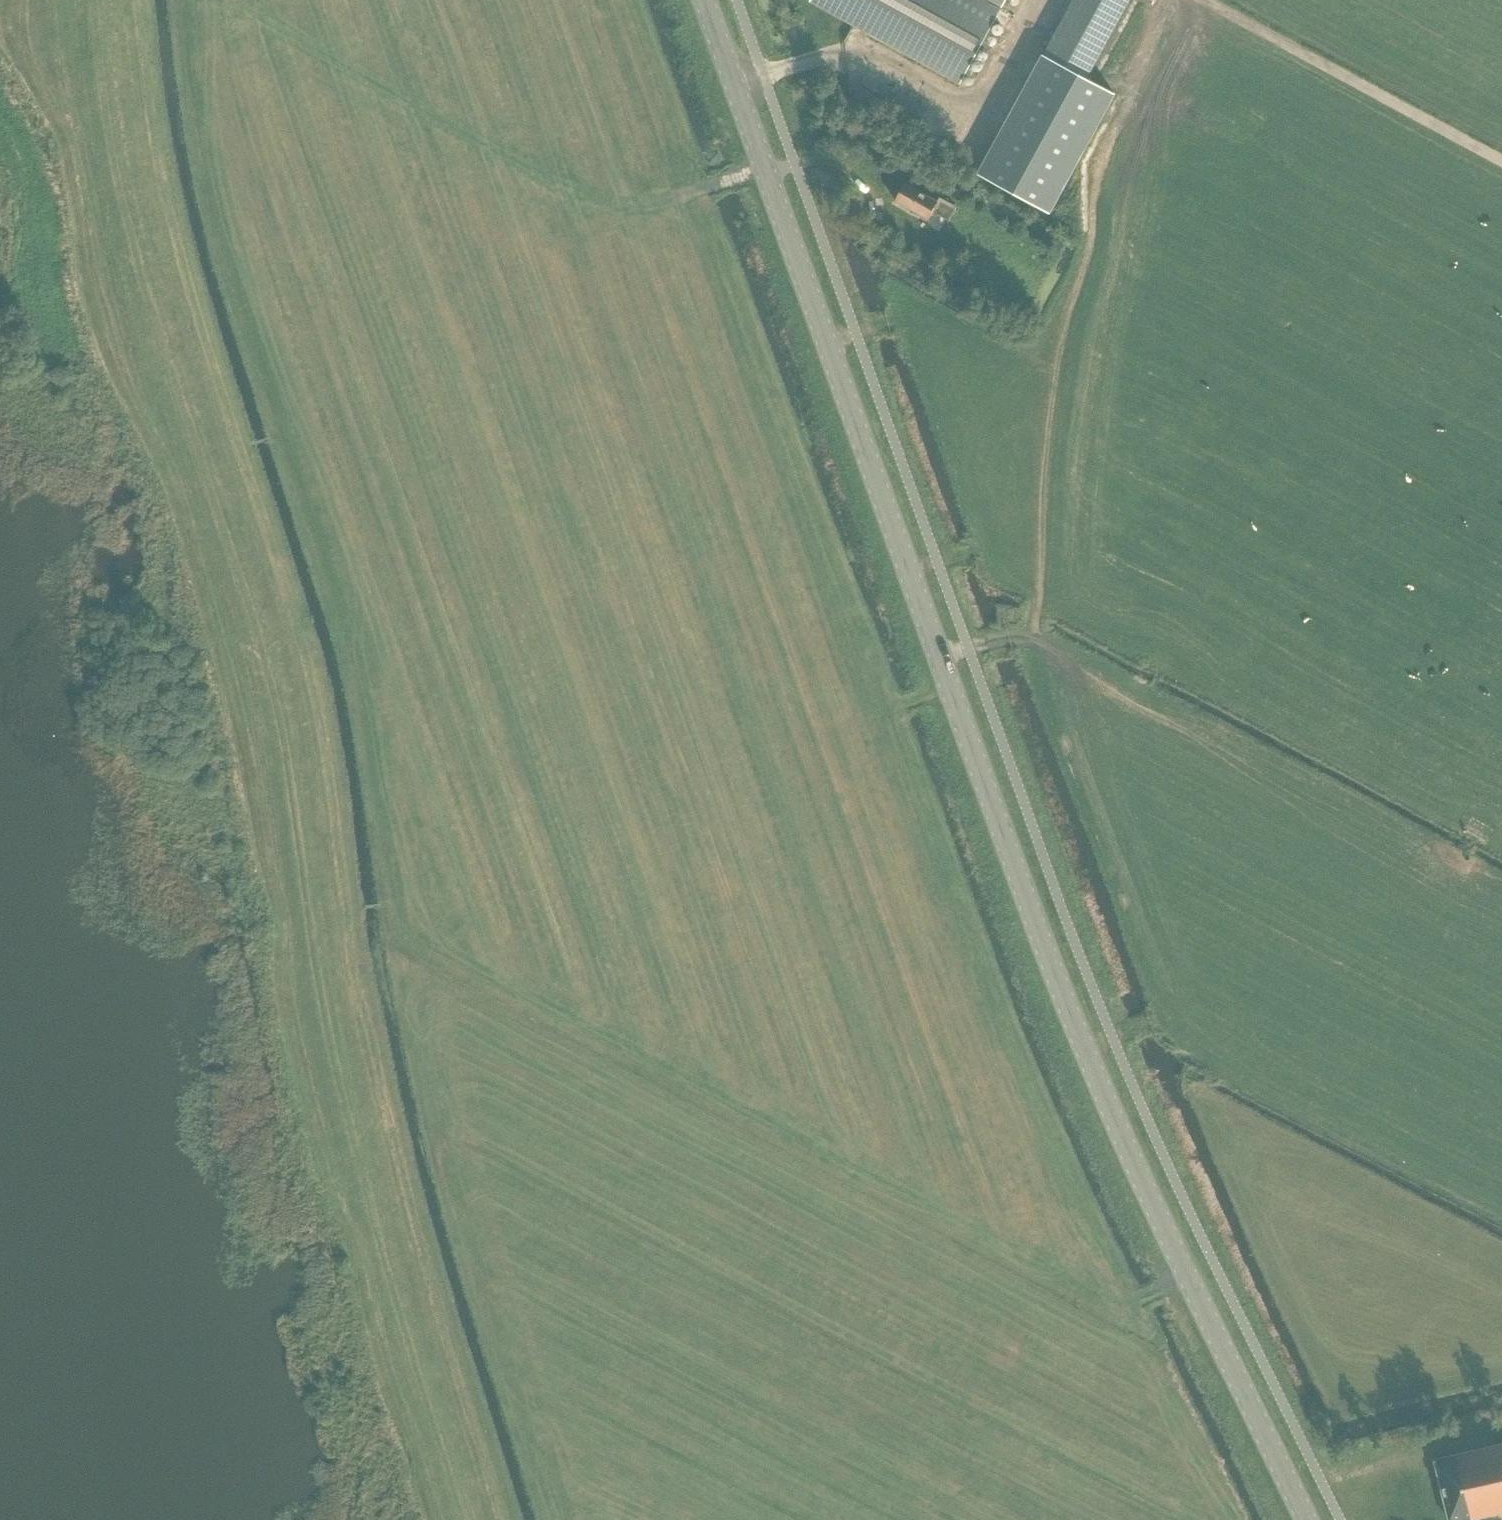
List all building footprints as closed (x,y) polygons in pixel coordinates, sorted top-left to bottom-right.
[(961,81),(985,35),(1004,0),(811,0),(961,81)] [(1044,55),(1087,79),(1129,0),(1074,0),(1044,55)] [(1043,55),(977,175),(1049,213),(1115,94),(1087,79),(1044,55),(1043,55)] [(937,203),(904,185),(895,201),(929,219),(933,211),(949,220),(956,208),(939,199),(937,203)] [(1435,1460),(1449,1519),(1460,1519),(1470,1518),(1471,1519),(1501,1513),(1501,1444),(1435,1460)]
